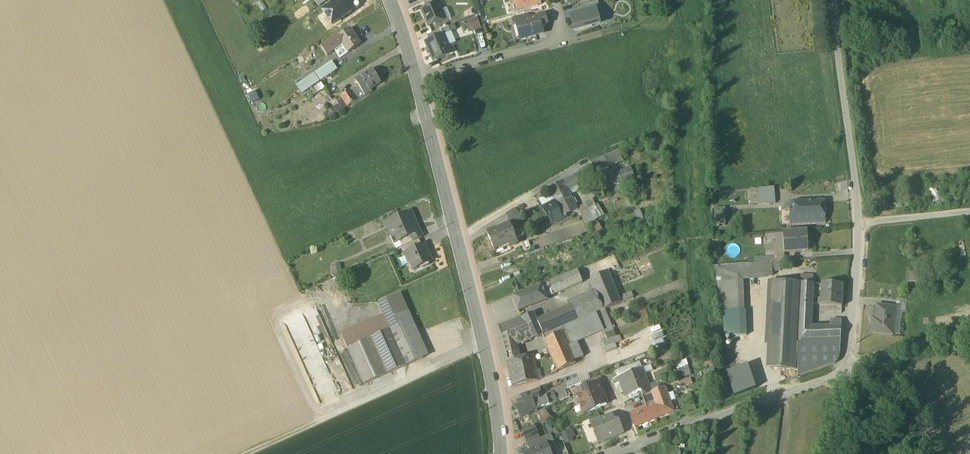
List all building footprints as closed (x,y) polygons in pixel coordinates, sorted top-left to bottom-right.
[(323,12),(332,25),(353,11),(347,3),(345,0),(340,0),(323,12)] [(424,3),(426,8),(437,3),(436,0),(430,0),(424,3)] [(518,11),(541,5),(540,0),(515,0),(515,2),(518,11)] [(262,2),(258,5),(262,12),(267,10),(262,2)] [(422,10),(429,28),(445,21),(441,12),(438,3),(437,3),(426,8),(422,10)] [(581,8),(582,14),(596,10),(600,9),(598,3),(581,8)] [(441,12),(445,21),(451,18),(447,9),(441,12)] [(596,10),(582,14),(570,17),(574,32),(593,27),(600,25),(599,21),(596,10)] [(512,19),(513,25),(517,24),(530,20),(529,15),(512,19)] [(517,24),(521,39),(542,33),(547,25),(544,17),(530,20),(517,24)] [(477,18),(468,21),(473,32),(481,29),(477,18)] [(443,36),(451,33),(448,27),(440,31),(443,36)] [(327,56),(335,51),(343,45),(349,53),(361,45),(350,29),(339,37),(338,36),(321,47),(327,56)] [(427,37),(430,42),(443,36),(440,31),(427,37)] [(448,47),(450,46),(456,44),(451,32),(451,33),(443,36),(448,47)] [(426,44),(434,62),(449,55),(453,53),(450,46),(448,47),(443,36),(430,42),(426,44)] [(340,59),(349,53),(343,45),(335,51),(340,59)] [(312,52),(303,55),(305,63),(314,60),(312,52)] [(317,74),(333,63),(332,61),(296,85),(302,94),(322,81),(317,74)] [(317,74),(322,81),(338,70),(333,63),(317,74)] [(361,85),(368,96),(373,92),(372,90),(383,83),(376,71),(359,82),(361,85)] [(322,84),(311,90),(315,96),(325,89),(322,84)] [(360,89),(354,93),(359,101),(368,96),(361,85),(358,87),(360,89)] [(349,107),(359,101),(354,93),(352,91),(343,97),(349,107)] [(256,92),(248,95),(252,104),(260,101),(256,92)] [(336,101),(339,105),(343,111),(349,107),(343,97),(336,101)] [(327,121),(343,111),(339,105),(323,114),(327,121)] [(619,151),(604,158),(609,168),(624,162),(619,151)] [(591,164),(596,174),(609,168),(604,158),(599,160),(591,164)] [(631,168),(623,171),(626,180),(634,177),(631,168)] [(610,175),(613,185),(626,180),(623,171),(610,175)] [(613,185),(610,175),(605,177),(608,187),(613,185)] [(574,176),(563,182),(567,190),(577,185),(579,184),(574,176)] [(570,195),(567,190),(563,182),(549,189),(551,194),(556,202),(543,208),(551,224),(565,217),(566,218),(567,218),(566,217),(578,210),(577,209),(570,195)] [(580,190),(577,185),(567,190),(570,195),(580,190)] [(759,190),(760,205),(776,204),(775,188),(759,190)] [(556,202),(551,194),(539,200),(543,208),(556,202)] [(578,210),(580,215),(595,206),(592,200),(577,209),(578,210)] [(790,208),(791,226),(824,224),(823,206),(809,207),(809,203),(787,204),(787,208),(790,208)] [(598,204),(595,206),(602,217),(605,215),(598,204)] [(585,217),(590,224),(602,217),(595,206),(580,215),(583,219),(585,217)] [(510,225),(510,226),(522,221),(516,208),(505,215),(509,225),(510,225)] [(644,217),(640,210),(634,212),(638,220),(644,217)] [(716,210),(717,224),(725,224),(725,210),(716,210)] [(398,234),(401,241),(417,234),(412,222),(415,221),(411,213),(399,218),(399,220),(388,225),(393,236),(398,234)] [(655,216),(639,223),(641,228),(657,221),(655,216)] [(596,221),(588,226),(594,234),(602,228),(596,221)] [(486,233),(493,251),(507,245),(509,248),(517,244),(510,226),(510,225),(509,225),(496,230),(495,229),(486,233)] [(401,241),(403,247),(419,240),(422,238),(420,232),(417,234),(401,241)] [(784,245),(784,246),(792,245),(792,243),(807,243),(807,233),(783,234),(784,245)] [(422,246),(419,240),(403,247),(401,248),(405,255),(407,254),(407,253),(422,246)] [(807,251),(807,243),(792,243),(792,245),(784,246),(784,253),(807,251)] [(407,254),(414,269),(431,261),(424,245),(422,246),(407,253),(407,254)] [(768,246),(769,263),(785,261),(784,253),(784,246),(784,245),(768,246)] [(725,324),(725,337),(747,336),(744,276),(773,275),(772,263),(724,267),(715,267),(725,324)] [(340,265),(331,266),(332,275),(341,274),(340,265)] [(553,295),(582,284),(577,271),(548,282),(548,283),(553,295)] [(605,310),(621,303),(619,298),(608,272),(590,280),(597,297),(598,297),(604,310),(605,310)] [(907,282),(920,283),(921,281),(928,281),(928,274),(908,273),(907,282)] [(800,283),(797,345),(841,344),(841,328),(830,328),(812,328),(814,284),(813,284),(813,276),(801,275),(801,283),(800,283)] [(778,282),(768,282),(765,346),(767,346),(774,346),(778,282)] [(777,346),(797,345),(800,283),(778,282),(774,346),(777,346)] [(513,296),(519,312),(531,307),(547,301),(546,298),(553,295),(548,283),(513,296)] [(820,307),(842,308),(843,286),(822,285),(821,299),(819,299),(818,305),(821,305),(820,307)] [(631,293),(619,298),(621,303),(633,298),(631,293)] [(384,317),(386,321),(408,311),(400,294),(378,303),(384,317)] [(596,314),(604,310),(598,297),(597,297),(571,307),(577,322),(596,314)] [(871,334),(893,336),(895,308),(877,306),(876,319),(875,324),(872,324),(871,334)] [(561,329),(577,322),(571,307),(537,321),(538,323),(543,335),(544,336),(561,329)] [(604,310),(596,314),(604,332),(605,335),(614,331),(605,310),(604,310)] [(390,330),(371,339),(388,374),(423,359),(411,332),(417,330),(415,325),(408,311),(386,321),(390,330)] [(526,327),(538,323),(537,321),(534,314),(529,315),(521,318),(500,327),(502,336),(513,332),(526,327)] [(577,343),(604,332),(596,314),(577,322),(561,329),(562,333),(569,347),(577,343)] [(341,333),(348,349),(371,339),(390,330),(386,321),(384,317),(373,319),(341,333)] [(538,323),(526,327),(531,340),(543,335),(538,323)] [(516,344),(531,340),(526,327),(513,332),(516,344)] [(543,337),(545,340),(562,333),(561,329),(544,336),(543,337)] [(411,332),(423,359),(429,356),(417,330),(411,332)] [(614,331),(605,335),(607,340),(613,338),(616,337),(614,331)] [(517,350),(516,344),(513,332),(502,336),(505,352),(517,350)] [(569,347),(562,333),(545,340),(559,371),(576,364),(575,361),(569,347)] [(616,337),(613,338),(615,344),(622,341),(620,335),(616,337)] [(603,342),(607,353),(617,349),(615,344),(613,338),(607,340),(603,342)] [(364,385),(388,374),(371,339),(348,349),(364,385)] [(583,357),(577,343),(569,347),(575,361),(583,357)] [(840,354),(841,344),(797,345),(795,371),(798,376),(798,377),(835,364),(838,362),(839,358),(840,354)] [(777,346),(774,346),(767,346),(767,370),(773,370),(777,370),(795,371),(797,345),(777,346)] [(520,359),(517,350),(505,352),(508,362),(520,359)] [(534,355),(520,359),(508,362),(513,386),(539,380),(538,374),(540,374),(539,370),(537,371),(534,355)] [(677,369),(683,367),(688,366),(687,360),(675,364),(677,369)] [(615,372),(618,378),(642,369),(639,363),(615,372)] [(341,393),(351,390),(343,365),(333,368),(341,393)] [(651,365),(642,369),(643,373),(644,373),(644,374),(653,370),(651,365)] [(757,389),(749,365),(727,373),(735,397),(757,389)] [(691,375),(688,366),(683,367),(683,369),(685,376),(686,377),(691,375)] [(641,392),(643,397),(652,393),(652,392),(649,386),(644,374),(644,373),(643,373),(642,369),(618,378),(613,380),(615,385),(619,384),(626,398),(641,392)] [(685,376),(683,369),(677,371),(679,378),(685,376)] [(588,375),(577,379),(579,385),(590,380),(588,375)] [(690,378),(679,383),(681,389),(693,384),(690,378)] [(566,383),(566,384),(568,389),(579,385),(577,379),(566,383)] [(662,380),(649,386),(652,392),(660,389),(658,385),(663,383),(662,380)] [(550,390),(551,392),(553,396),(553,395),(564,391),(566,390),(568,389),(566,384),(550,390)] [(576,393),(580,404),(603,394),(598,384),(576,393)] [(643,397),(648,412),(651,411),(654,420),(674,412),(670,402),(668,394),(665,387),(660,389),(652,392),(652,393),(643,397)] [(540,389),(530,393),(537,409),(549,405),(556,401),(553,395),(553,396),(551,392),(542,395),(540,389)] [(553,395),(556,401),(567,397),(564,391),(553,395)] [(538,411),(537,409),(530,393),(530,392),(521,396),(522,400),(520,401),(521,404),(515,406),(520,418),(529,415),(529,414),(538,411)] [(673,393),(668,394),(670,402),(676,400),(673,393)] [(580,404),(584,414),(607,405),(603,395),(580,404)] [(552,421),(545,409),(539,412),(546,425),(552,421)] [(635,428),(654,420),(651,411),(648,412),(644,413),(643,411),(630,415),(635,428)] [(589,419),(591,424),(602,419),(600,414),(589,419)] [(594,431),(599,442),(624,431),(620,421),(617,423),(614,414),(602,419),(591,424),(591,425),(593,424),(596,430),(594,431)] [(554,433),(551,424),(545,426),(548,436),(551,435),(554,433)] [(544,438),(540,439),(535,426),(522,431),(527,444),(530,452),(547,445),(544,438)] [(572,429),(560,434),(561,437),(565,445),(574,441),(572,438),(575,436),(572,429)] [(559,431),(554,433),(551,435),(553,440),(561,437),(560,434),(559,431)] [(548,436),(544,438),(547,445),(554,442),(553,440),(551,435),(548,436)] [(547,445),(530,452),(525,453),(551,453),(547,445)]
